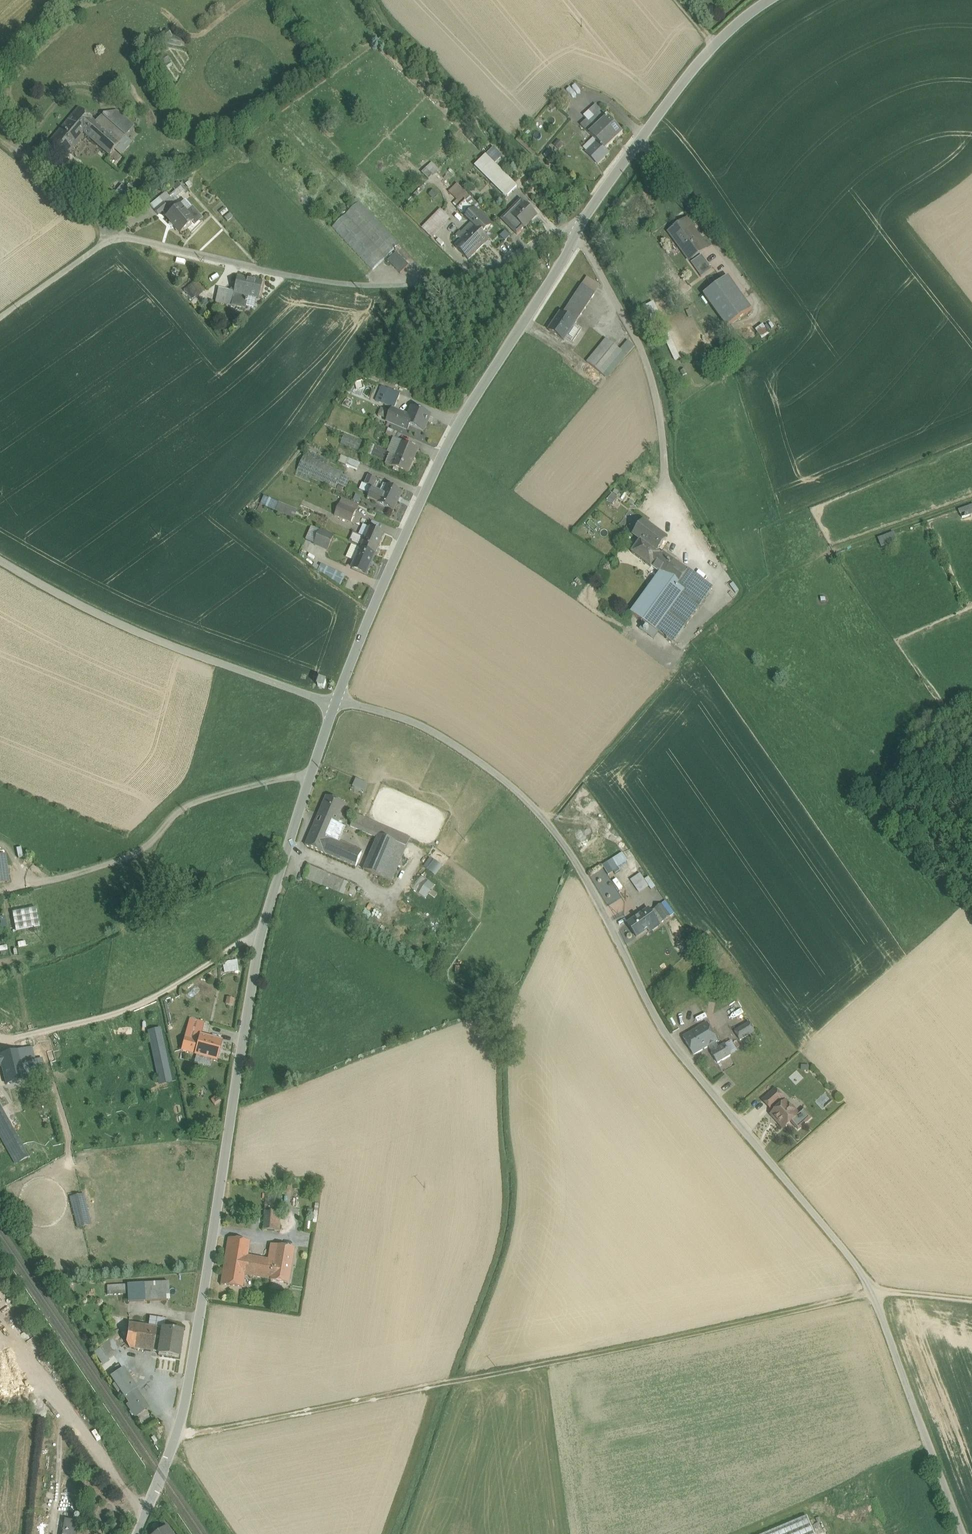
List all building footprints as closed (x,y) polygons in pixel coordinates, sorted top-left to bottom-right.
[(162,43),(162,44),(172,38),(166,30),(157,36),(158,37),(162,43)] [(152,49),(162,43),(158,37),(149,44),(152,49)] [(563,91),(554,97),(557,102),(567,95),(563,91)] [(78,109),(49,143),(66,157),(85,136),(95,123),(78,109)] [(600,112),(602,113),(597,118),(595,117),(594,117),(601,124),(608,118),(601,111),(600,112)] [(125,137),(102,116),(95,123),(119,145),(125,137)] [(596,129),(589,135),(597,143),(605,150),(623,133),(608,118),(601,124),(596,129)] [(596,129),(587,120),(581,126),(589,135),(596,129)] [(119,145),(95,123),(85,136),(109,157),(119,145)] [(605,150),(597,143),(587,153),(598,164),(609,154),(605,150)] [(486,156),(476,166),(507,198),(517,188),(486,156)] [(422,172),(429,179),(439,169),(432,162),(422,172)] [(179,183),(172,188),(175,192),(169,197),(173,203),(174,203),(186,192),(179,183)] [(470,197),(457,184),(449,192),(462,205),(466,201),(466,202),(470,197)] [(169,197),(165,193),(159,198),(163,203),(167,208),(173,203),(169,197)] [(159,198),(150,206),(154,211),(163,203),(159,198)] [(466,202),(466,201),(462,205),(457,210),(467,219),(475,211),(466,202)] [(184,202),(166,217),(180,233),(193,223),(195,225),(201,219),(192,209),(191,210),(184,202)] [(400,245),(360,202),(332,228),(373,271),(400,245)] [(163,203),(154,211),(158,215),(167,208),(163,203)] [(519,211),(513,217),(512,217),(524,229),(524,228),(531,221),(536,216),(536,217),(537,216),(525,204),(525,205),(519,211)] [(224,207),(219,212),(223,217),(228,212),(224,207)] [(524,229),(512,217),(513,217),(519,211),(514,207),(501,220),(517,236),(524,229)] [(440,210),(422,229),(431,238),(450,219),(440,210)] [(491,226),(475,211),(467,219),(471,224),(476,228),(477,228),(484,235),(484,234),(491,226)] [(707,248),(687,220),(669,232),(675,241),(677,239),(692,259),(707,248)] [(471,224),(461,233),(460,232),(454,238),(457,239),(456,239),(457,240),(458,239),(461,240),(463,242),(476,228),(471,224)] [(463,242),(456,248),(469,261),(489,241),(484,235),(477,228),(476,228),(463,242)] [(397,253),(388,262),(404,278),(413,270),(397,253)] [(712,270),(702,256),(691,263),(701,278),(712,270)] [(728,277),(703,295),(727,328),(752,310),(728,277)] [(262,284),(236,278),(233,292),(233,293),(248,296),(255,298),(259,299),(262,284)] [(600,286),(587,278),(582,285),(595,294),(600,286)] [(203,290),(193,279),(181,290),(191,301),(203,290)] [(582,285),(562,315),(576,324),(595,294),(582,285)] [(248,296),(233,293),(233,292),(218,289),(215,303),(245,310),(246,307),(248,296)] [(255,298),(248,296),(246,307),(253,308),(255,298)] [(682,297),(674,301),(678,308),(685,305),(682,297)] [(562,315),(561,314),(549,331),(564,341),(576,324),(562,315)] [(756,331),(761,339),(769,333),(763,326),(756,331)] [(665,340),(674,360),(679,357),(670,337),(665,340)] [(622,352),(607,339),(587,362),(603,375),(622,352)] [(382,405),(389,390),(382,387),(376,402),(382,405)] [(400,394),(389,390),(382,405),(394,410),(400,394)] [(408,417),(393,411),(388,422),(408,430),(410,426),(424,432),(430,416),(412,408),(408,417)] [(388,429),(386,435),(395,439),(398,433),(388,429)] [(344,434),(340,444),(358,451),(362,441),(344,434)] [(418,450),(400,443),(395,456),(390,454),(385,465),(408,474),(418,450)] [(383,460),(387,452),(370,444),(366,452),(383,460)] [(344,473),(305,455),(297,471),(336,489),(338,485),(343,475),(344,473)] [(358,463),(341,456),(339,462),(345,465),(346,464),(356,468),(358,463)] [(350,479),(343,475),(338,485),(339,485),(344,487),(344,488),(346,489),(350,479)] [(378,480),(369,476),(365,484),(374,488),(378,480)] [(386,489),(383,488),(380,494),(373,490),(368,499),(394,511),(402,494),(387,487),(386,489)] [(355,494),(353,500),(359,502),(361,496),(355,494)] [(264,497),(260,504),(275,511),(278,503),(264,497)] [(359,505),(342,498),(340,504),(356,511),(359,505)] [(340,504),(335,516),(351,523),(356,511),(340,504)] [(961,518),(971,514),(971,505),(958,510),(961,518)] [(657,533),(645,524),(636,537),(641,541),(641,540),(648,545),(657,533)] [(367,536),(370,528),(363,525),(358,535),(366,538),(367,536)] [(385,534),(370,528),(367,536),(366,538),(361,549),(376,555),(385,534)] [(334,536),(321,531),(315,545),(328,550),(334,536)] [(361,549),(366,538),(358,535),(354,533),(349,543),(361,549)] [(657,533),(648,545),(641,540),(641,541),(632,553),(651,567),(660,554),(657,552),(666,539),(657,533)] [(878,539),(881,548),(897,542),(894,533),(878,539)] [(361,549),(352,569),(367,575),(376,555),(361,549)] [(688,571),(663,553),(662,555),(660,554),(651,567),(660,573),(631,613),(656,631),(685,591),(677,586),(688,571)] [(689,570),(688,571),(677,586),(685,591),(656,631),(673,643),(713,587),(689,570)] [(355,778),(352,787),(365,791),(368,782),(355,778)] [(346,805),(327,797),(312,831),(339,842),(345,827),(338,824),(346,805)] [(411,838),(356,815),(351,827),(378,838),(364,871),(392,883),(411,838)] [(339,842),(312,831),(306,846),(356,867),(362,853),(362,852),(339,842)] [(623,853),(596,871),(602,879),(628,861),(623,853)] [(0,856),(0,884),(8,883),(5,856),(0,856)] [(430,857),(423,866),(436,875),(442,866),(430,857)] [(349,884),(309,867),(305,876),(344,895),(349,884)] [(630,879),(638,892),(653,884),(649,876),(644,879),(641,873),(630,879)] [(412,888),(425,899),(436,886),(422,875),(412,888)] [(670,917),(661,905),(655,909),(664,921),(670,917)] [(15,931),(39,928),(37,908),(12,911),(15,931)] [(649,910),(628,925),(637,937),(652,926),(654,929),(660,925),(649,910)] [(222,961),(223,972),(238,971),(237,960),(222,961)] [(204,1024),(190,1020),(188,1027),(202,1031),(204,1024)] [(749,1023),(735,1031),(740,1041),(755,1032),(749,1023)] [(707,1024),(683,1037),(694,1055),(708,1047),(716,1042),(717,1041),(707,1024)] [(202,1031),(188,1027),(185,1037),(199,1041),(200,1036),(201,1036),(202,1031)] [(201,1036),(200,1036),(199,1041),(195,1054),(195,1055),(216,1060),(221,1042),(201,1036)] [(199,1041),(185,1037),(182,1050),(195,1054),(199,1041)] [(724,1045),(719,1048),(716,1042),(708,1047),(712,1052),(711,1052),(718,1063),(731,1056),(724,1045)] [(0,1055),(0,1068),(2,1067),(7,1085),(44,1075),(40,1059),(33,1061),(30,1047),(0,1055)] [(194,1057),(195,1054),(182,1050),(181,1050),(179,1060),(192,1063),(192,1064),(200,1066),(202,1059),(194,1057)] [(783,1099),(775,1090),(763,1101),(771,1110),(783,1099)] [(786,1102),(772,1115),(784,1128),(791,1122),(798,1130),(812,1118),(804,1110),(798,1114),(793,1108),(792,1109),(786,1102)] [(0,1108),(0,1133),(17,1163),(27,1157),(0,1108)] [(77,1227),(91,1223),(83,1193),(69,1196),(77,1227)] [(279,1194),(265,1193),(263,1210),(264,1210),(262,1229),(279,1231),(281,1212),(278,1211),(279,1194)] [(250,1240),(227,1237),(224,1262),(267,1268),(268,1258),(248,1255),(250,1240)] [(293,1249),(270,1246),(268,1258),(267,1268),(271,1269),(270,1278),(270,1280),(288,1282),(293,1249)] [(267,1268),(224,1262),(221,1284),(243,1287),(245,1275),(270,1278),(271,1269),(267,1268)] [(169,1283),(127,1285),(128,1294),(128,1302),(169,1300),(169,1283)] [(127,1285),(107,1286),(107,1295),(128,1294),(127,1285)] [(183,1331),(164,1329),(166,1320),(149,1317),(148,1326),(156,1328),(153,1352),(158,1353),(158,1355),(179,1358),(183,1331)] [(148,1327),(129,1324),(126,1343),(129,1348),(152,1352),(153,1352),(156,1328),(148,1326),(148,1327)] [(93,1352),(103,1365),(109,1361),(100,1348),(93,1352)] [(135,1390),(122,1370),(111,1377),(124,1397),(125,1397),(130,1404),(128,1405),(135,1416),(147,1408),(140,1397),(139,1398),(134,1390),(135,1390)] [(56,1433),(58,1424),(46,1422),(45,1432),(56,1433)] [(765,1533),(814,1533),(807,1516),(765,1533)] [(79,1522),(64,1520),(62,1531),(77,1533),(79,1522)]
